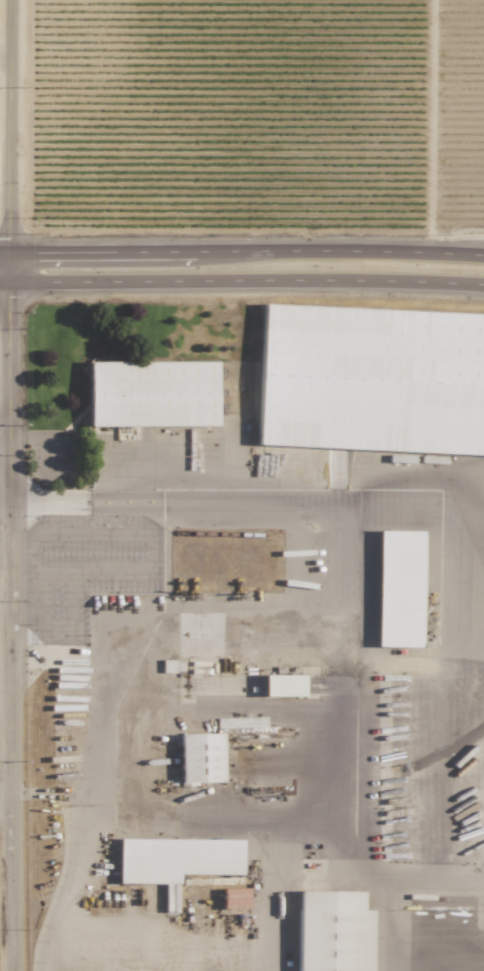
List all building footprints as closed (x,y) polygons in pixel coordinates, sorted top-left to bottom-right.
[(262,305),(256,446),(483,455),(483,314),(262,305)] [(88,427),(216,425),(215,361),(87,362),(88,427)] [(375,646),(420,647),(422,531),(377,530),(375,646)] [(161,672),(182,672),(182,661),(162,661),(161,672)] [(302,697),(303,675),(263,675),(262,696),(302,697)] [(179,734),(180,783),(222,782),(221,733),(179,734)] [(178,884),(178,874),(241,875),(241,840),(118,839),(117,883),(178,884)] [(222,909),(247,909),(247,888),(222,888),(222,909)] [(370,910),(362,910),(362,891),(297,891),(296,970),(370,970),(370,910)]
